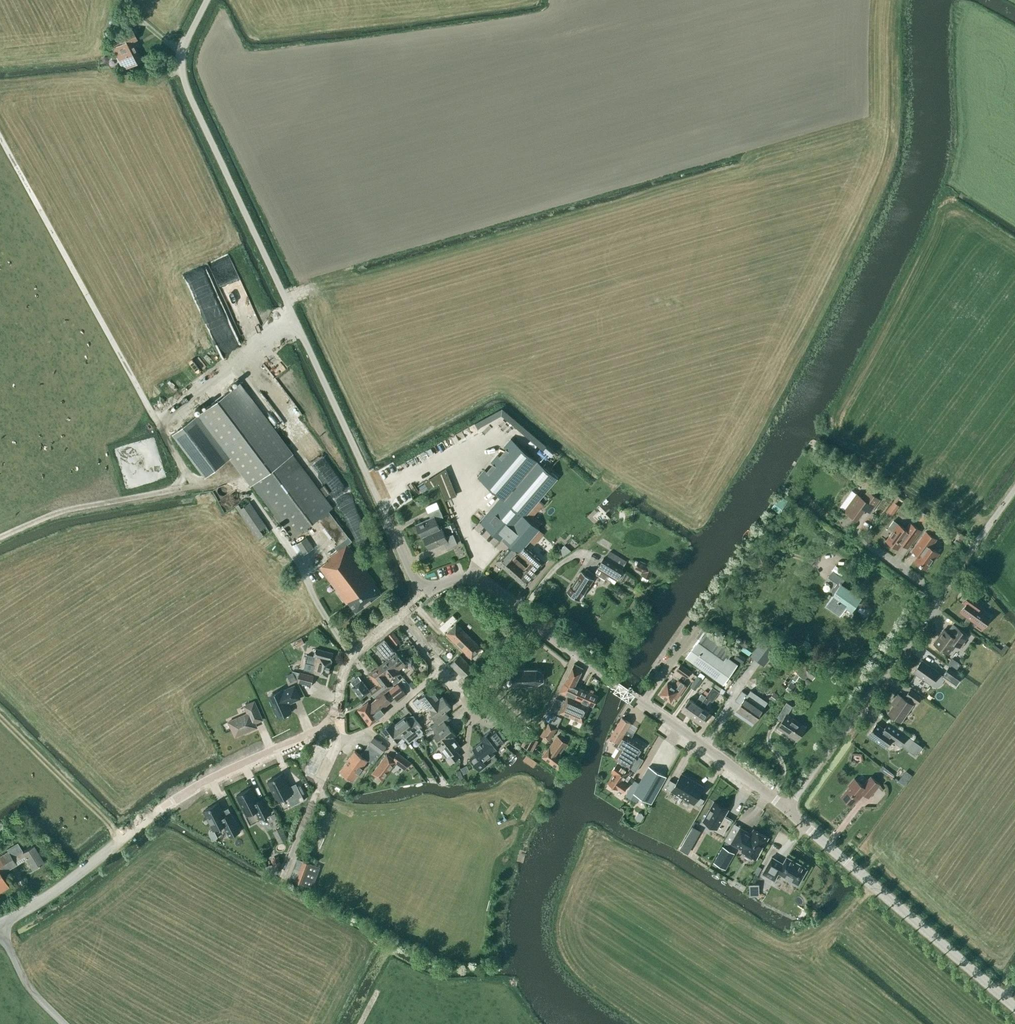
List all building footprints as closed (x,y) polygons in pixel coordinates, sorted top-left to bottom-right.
[(132,30),(127,32),(109,41),(112,48),(123,69),(141,60),(132,42),(136,40),(132,30)] [(247,294),(230,252),(209,260),(225,302),(247,294)] [(329,511),(333,508),(239,383),(173,433),(205,476),(230,457),(251,485),(252,484),(293,538),(318,519),(333,539),(334,538),(338,544),(335,547),(338,551),(327,560),(328,561),(320,567),(347,603),(348,602),(356,613),(381,593),(374,583),(375,582),(347,545),(352,541),(329,511)] [(501,497),(480,522),(502,540),(503,539),(511,545),(496,561),(505,569),(513,560),(514,561),(516,559),(514,558),(539,529),(537,528),(532,523),(525,517),(538,500),(557,479),(510,439),(513,442),(481,479),(478,477),(501,497)] [(317,463),(326,475),(335,468),(326,457),(317,463)] [(875,481),(859,469),(853,476),(869,488),(875,481)] [(857,494),(845,510),(857,520),(867,506),(873,510),(880,500),(868,491),(863,498),(857,494)] [(235,506),(257,540),(269,532),(247,498),(235,506)] [(894,498),(886,509),(892,513),(900,502),(894,498)] [(543,505),(538,500),(525,517),(532,523),(537,528),(542,523),(534,516),(543,505)] [(422,538),(423,537),(440,529),(436,521),(444,517),(439,508),(428,513),(431,518),(416,525),(422,538)] [(620,520),(628,521),(629,511),(621,510),(620,520)] [(919,520),(925,524),(929,519),(923,514),(919,520)] [(939,524),(932,519),(926,526),(933,531),(939,524)] [(453,523),(447,526),(450,533),(456,530),(453,523)] [(886,541),(898,549),(901,544),(907,549),(921,531),(910,523),(906,530),(897,523),(892,530),(893,531),(886,541)] [(446,537),(442,528),(440,529),(423,537),(429,550),(444,543),(446,549),(457,544),(453,534),(446,537)] [(933,560),(934,561),(939,554),(931,548),(936,540),(926,532),(912,551),(918,556),(914,561),(926,569),(933,560)] [(296,544),(303,554),(313,548),(306,537),(296,544)] [(565,545),(558,552),(563,557),(571,551),(565,545)] [(520,554),(531,563),(526,568),(516,579),(525,587),(541,569),(539,568),(545,562),(536,554),(535,554),(532,552),(533,551),(527,546),(520,554)] [(605,560),(604,559),(599,569),(598,570),(599,570),(596,574),(600,576),(603,572),(616,581),(622,570),(626,561),(610,551),(605,560)] [(751,562),(756,571),(768,565),(763,556),(751,562)] [(505,569),(516,579),(526,568),(516,559),(514,561),(513,560),(505,569)] [(635,568),(644,572),(643,575),(649,578),(654,568),(638,561),(635,568)] [(593,579),(596,575),(586,569),(584,573),(582,571),(571,587),(570,587),(567,592),(580,601),(594,579),(593,579)] [(846,608),(851,612),(861,598),(842,585),(844,581),(832,572),(828,578),(840,586),(825,607),(839,617),(846,608)] [(634,596),(645,603),(649,597),(638,590),(634,596)] [(983,629),(990,619),(984,615),(986,612),(980,607),(983,602),(970,593),(965,601),(967,602),(960,612),(967,617),(971,620),(983,629)] [(971,620),(967,617),(962,625),(965,627),(971,620)] [(446,634),(472,659),(481,648),(456,624),(446,634)] [(955,645),(959,648),(968,635),(956,626),(950,634),(944,630),(934,644),(948,654),(955,645)] [(724,683),(737,664),(728,658),(733,649),(705,629),(696,641),(697,642),(687,657),(724,683)] [(387,636),(395,646),(400,641),(393,632),(387,636)] [(294,641),(297,647),(304,643),(300,637),(294,641)] [(386,657),(387,656),(389,659),(398,671),(406,665),(385,638),(376,645),(386,657)] [(765,664),(761,661),(771,645),(762,638),(755,648),(761,652),(757,659),(755,658),(744,674),(753,680),(765,664)] [(316,649),(314,656),(307,655),(305,663),(311,664),(309,671),(315,673),(315,674),(328,677),(332,661),(331,661),(333,653),(316,649)] [(459,655),(450,664),(463,677),(473,667),(459,655)] [(397,676),(400,674),(398,671),(389,659),(379,666),(393,685),(400,680),(397,676)] [(939,686),(940,685),(945,678),(955,686),(961,677),(948,668),(943,675),(922,660),(914,672),(932,685),(933,686),(934,686),(936,686),(937,686),(939,686)] [(807,677),(812,680),(819,671),(804,662),(795,674),(796,674),(799,676),(805,680),(807,677)] [(568,696),(575,699),(580,688),(575,686),(583,669),(574,664),(570,673),(560,692),(568,696)] [(677,670),(687,678),(692,672),(681,665),(677,670)] [(393,685),(379,666),(369,674),(376,684),(370,689),(371,690),(377,699),(370,705),(368,702),(358,710),(370,725),(378,719),(385,713),(382,710),(391,702),(384,693),(394,686),(393,685)] [(537,684),(543,681),(544,673),(537,669),(508,670),(508,675),(508,680),(508,686),(537,684)] [(296,679),(292,672),(286,675),(290,682),(296,679)] [(314,676),(300,673),(297,682),(311,686),(314,676)] [(361,698),(371,690),(370,689),(369,689),(359,677),(360,677),(359,676),(353,680),(354,681),(351,683),(354,686),(352,687),(361,698)] [(690,687),(695,691),(702,681),(697,677),(690,687)] [(673,687),(667,683),(660,694),(671,702),(674,697),(677,699),(686,685),(679,680),(673,687)] [(963,686),(968,689),(972,682),(967,680),(963,686)] [(791,682),(786,689),(792,693),(797,686),(791,682)] [(406,695),(398,684),(389,691),(397,701),(406,695)] [(715,684),(706,697),(692,717),(702,724),(710,713),(704,709),(710,700),(712,702),(719,692),(718,691),(721,688),(715,684)] [(294,686),(282,691),(282,690),(268,696),(278,718),(292,712),(288,704),(300,699),(294,686)] [(440,699),(440,698),(432,688),(415,702),(418,706),(421,703),(427,711),(427,710),(429,708),(429,707),(440,699)] [(575,699),(594,706),(598,696),(593,694),(594,691),(589,689),(588,692),(580,688),(575,699)] [(922,698),(910,690),(906,695),(909,697),(907,700),(898,694),(893,700),(896,702),(888,713),(901,722),(913,705),(912,704),(915,701),(918,703),(922,698)] [(756,696),(749,691),(747,694),(742,691),(736,700),(741,704),(737,711),(744,716),(754,722),(764,709),(753,701),(756,696)] [(774,692),(769,699),(774,703),(779,696),(774,692)] [(682,709),(692,717),(706,697),(702,694),(695,703),(689,698),(682,709)] [(434,714),(431,716),(435,722),(430,726),(432,729),(437,725),(444,720),(449,716),(445,711),(451,707),(443,696),(440,698),(440,699),(429,707),(429,708),(434,714)] [(583,723),(587,713),(590,706),(567,696),(564,703),(556,699),(550,710),(560,714),(560,713),(572,717),(583,723)] [(244,706),(247,713),(228,722),(235,737),(257,727),(254,720),(261,717),(254,702),(244,706)] [(777,729),(796,742),(806,727),(787,715),(793,706),(787,702),(777,717),(782,721),(777,729)] [(406,739),(408,742),(422,732),(420,729),(422,727),(413,716),(408,720),(405,717),(395,724),(404,736),(403,736),(405,738),(404,739),(405,740),(406,739)] [(619,749),(614,758),(619,761),(618,762),(621,765),(623,764),(629,767),(636,772),(644,760),(638,756),(644,746),(627,736),(624,734),(631,723),(622,718),(610,738),(616,741),(613,745),(619,749)] [(434,736),(441,746),(442,746),(453,737),(456,735),(448,725),(444,720),(437,725),(432,729),(436,734),(434,736)] [(395,724),(393,721),(383,729),(396,746),(400,743),(398,740),(403,736),(404,736),(395,724)] [(541,735),(549,741),(557,729),(549,723),(541,735)] [(483,741),(491,752),(492,752),(510,738),(499,724),(491,731),(491,730),(480,738),(483,741)] [(906,737),(888,724),(885,729),(877,724),(868,735),(886,748),(892,740),(900,746),(906,737)] [(522,744),(530,749),(535,739),(527,735),(522,744)] [(542,757),(559,769),(566,760),(557,753),(565,742),(558,736),(556,739),(556,738),(547,750),(546,748),(543,752),(545,753),(542,757)] [(368,760),(373,765),(387,747),(374,737),(368,745),(369,745),(361,755),(355,751),(340,771),(353,780),(368,760)] [(461,747),(453,737),(442,746),(441,746),(439,747),(439,746),(438,747),(446,758),(450,764),(461,756),(457,751),(461,747)] [(479,771),(486,766),(484,762),(495,754),(494,754),(492,752),(491,752),(483,741),(472,749),(476,753),(469,758),(479,771)] [(396,763),(405,770),(410,762),(398,753),(393,759),(387,754),(372,773),(382,781),(396,763)] [(621,765),(618,762),(617,763),(611,772),(614,774),(608,783),(618,790),(618,789),(623,792),(628,785),(623,782),(630,772),(628,770),(628,769),(629,767),(623,764),(621,765)] [(466,765),(461,768),(464,774),(469,771),(466,765)] [(651,803),(666,777),(649,767),(639,784),(635,781),(626,796),(636,802),(640,797),(651,803)] [(282,774),(267,781),(278,801),(287,797),(292,806),(304,800),(297,786),(290,790),(282,774)] [(682,798),(692,780),(681,774),(676,783),(670,780),(665,788),(671,791),(682,798)] [(863,793),(869,798),(880,785),(871,777),(863,786),(854,779),(848,786),(849,787),(841,796),(852,806),(863,793)] [(704,786),(692,780),(682,798),(694,804),(700,807),(704,800),(698,796),(704,786)] [(259,819),(272,813),(264,797),(257,801),(251,788),(236,795),(247,815),(255,811),(259,819)] [(714,802),(704,821),(716,828),(715,830),(723,835),(732,821),(724,816),(728,810),(714,802)] [(229,837),(240,831),(231,813),(224,816),(218,803),(203,810),(214,831),(223,826),(229,837)] [(282,827),(273,832),(279,843),(287,839),(282,827)] [(761,860),(773,839),(760,832),(756,838),(753,836),(754,835),(746,831),(738,845),(749,851),(748,852),(761,860)] [(687,834),(683,841),(690,845),(694,838),(687,834)] [(6,849),(8,851),(0,856),(0,892),(9,887),(1,874),(16,865),(14,862),(25,856),(32,868),(43,861),(33,845),(22,852),(17,843),(6,849)] [(722,847),(714,862),(720,866),(729,851),(722,847)] [(278,856),(271,859),(274,867),(281,865),(278,856)] [(798,885),(807,869),(787,857),(783,863),(772,857),(762,873),(774,880),(778,873),(798,885)] [(311,864),(303,861),(296,859),(293,869),(298,871),(294,882),(303,885),(307,874),(311,864)] [(749,884),(749,892),(759,892),(759,884),(749,884)]
